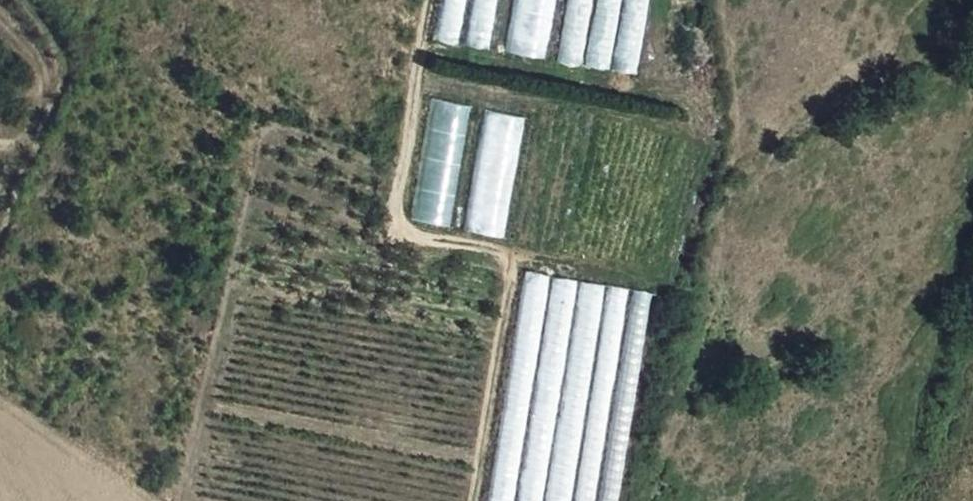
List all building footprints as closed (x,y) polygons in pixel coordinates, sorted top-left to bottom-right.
[(433,39),(456,44),(465,0),(441,0),(433,39)] [(464,44),(487,49),(496,0),(473,0),(464,44)] [(503,49),(545,57),(556,0),(512,0),(503,49)] [(558,59),(581,64),(592,0),(568,0),(558,59)] [(585,63),(609,67),(621,0),(596,0),(585,63)] [(612,67),(636,71),(648,0),(623,0),(612,67)] [(410,219),(450,227),(472,106),(431,98),(410,219)] [(463,231),(504,239),(525,118),(485,110),(463,231)] [(526,273),(489,500),(514,500),(551,277),(526,273)] [(553,277),(516,500),(541,500),(577,281),(553,277)] [(580,281),(544,500),(569,500),(605,285),(580,281)] [(606,285),(571,500),(596,500),(630,289),(606,285)] [(631,289),(597,500),(622,500),(656,293),(631,289)]
